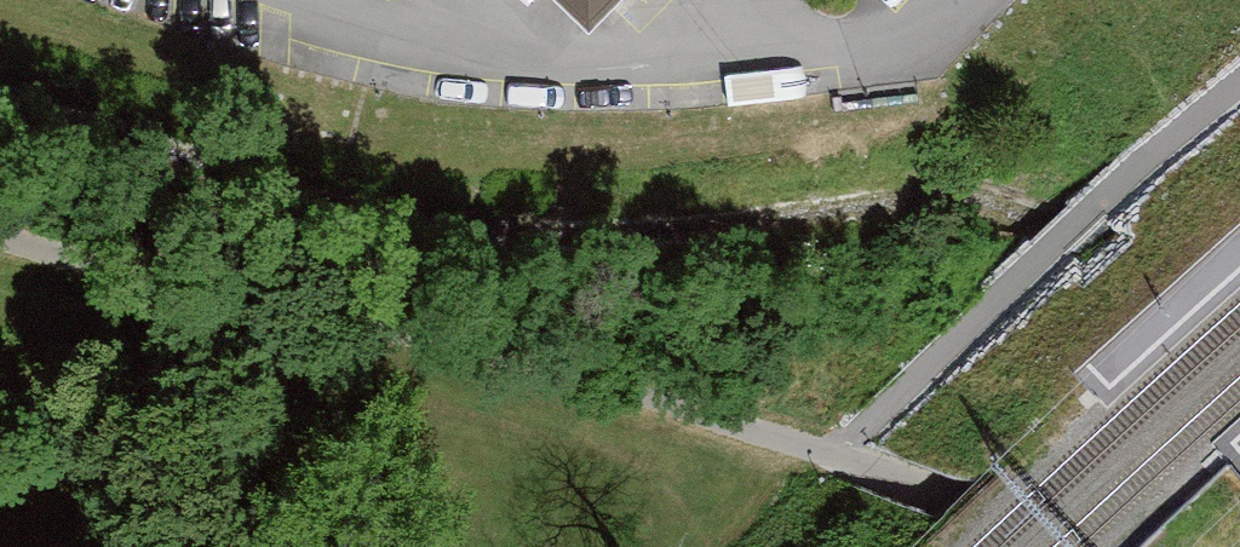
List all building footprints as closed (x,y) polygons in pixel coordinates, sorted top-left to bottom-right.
[(613,30),(642,0),(580,0),(613,30)]
